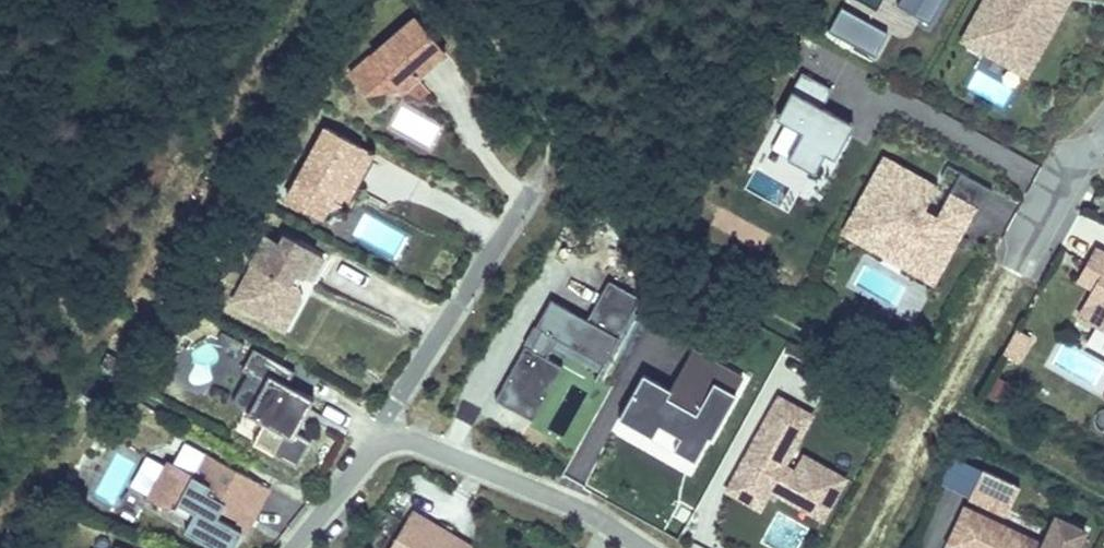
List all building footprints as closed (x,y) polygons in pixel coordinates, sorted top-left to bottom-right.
[(899,5),(932,23),(945,0),(902,0),(899,5)] [(1028,78),(1072,0),(982,0),(960,40),(1028,78)] [(889,32),(842,6),(828,30),(875,56),(889,32)] [(387,75),(401,90),(439,57),(427,43),(433,38),(416,18),(364,63),(379,81),(387,75)] [(445,52),(433,38),(427,43),(439,57),(445,52)] [(366,94),(401,90),(387,75),(379,81),(364,63),(350,75),(366,94)] [(833,90),(802,73),(786,102),(794,106),(785,123),(802,133),(788,158),(815,173),(825,154),(835,159),(848,134),(829,124),(834,114),(823,108),(833,90)] [(786,102),(777,119),(785,123),(794,106),(786,102)] [(356,153),(360,146),(326,128),(287,199),(309,212),(319,194),(331,200),(341,182),(353,188),(369,160),(356,153)] [(372,153),(360,146),(356,153),(369,160),(372,153)] [(936,190),(885,162),(852,222),(887,241),(892,232),(920,248),(910,266),(932,279),(957,235),(954,233),(963,217),(966,219),(974,224),(993,190),(961,173),(934,222),(922,215),(936,190)] [(343,207),(353,188),(341,182),(331,200),(319,194),(309,212),(321,218),(343,207)] [(954,233),(957,235),(966,219),(963,217),(954,233)] [(852,222),(847,231),(910,266),(920,248),(892,232),(887,241),(852,222)] [(311,280),(324,257),(285,236),(280,244),(266,236),(252,262),(254,263),(242,284),(259,293),(250,310),(276,324),(298,285),(290,281),(295,272),(303,276),(311,280)] [(1095,247),(1086,264),(1103,273),(1093,289),(1079,315),(1097,325),(1103,312),(1103,252),(1095,247)] [(311,280),(316,283),(329,260),(324,257),(311,280)] [(1086,264),(1077,280),(1093,289),(1103,273),(1086,264)] [(298,285),(303,276),(295,272),(290,281),(298,285)] [(495,399),(533,420),(563,367),(547,358),(558,339),(604,365),(641,299),(609,280),(587,319),(551,300),(536,327),(542,330),(531,349),(525,346),(495,399)] [(242,284),(233,301),(250,310),(259,293),(242,284)] [(276,324),(285,329),(301,299),(298,285),(276,324)] [(536,327),(534,326),(523,345),(525,346),(531,349),(542,330),(536,327)] [(239,354),(244,344),(221,332),(216,342),(239,354)] [(1000,356),(1015,364),(1028,340),(1014,332),(1000,356)] [(264,423),(253,442),(297,466),(311,442),(295,433),(313,399),(286,384),(293,372),(253,349),(242,370),(265,383),(247,414),(264,423)] [(644,374),(619,418),(652,437),(659,425),(680,436),(677,443),(698,454),(708,436),(711,438),(736,394),(735,393),(729,390),(737,375),(692,350),(670,389),(667,396),(656,390),(660,383),(644,374)] [(743,379),(737,375),(729,390),(735,393),(743,379)] [(667,396),(670,389),(660,383),(656,390),(667,396)] [(812,415),(779,397),(736,475),(769,494),(771,490),(775,482),(786,489),(782,496),(823,519),(845,479),(804,456),(795,472),(784,466),(812,415)] [(193,475),(204,455),(184,443),(172,464),(193,475)] [(695,460),(698,454),(677,443),(674,448),(695,460)] [(254,522),(271,490),(205,453),(204,455),(193,475),(172,464),(166,461),(163,466),(147,495),(145,499),(172,513),(172,511),(176,504),(194,514),(190,521),(183,532),(213,547),(233,547),(241,534),(241,532),(233,528),(216,519),(221,511),(224,505),(254,522)] [(147,495),(163,466),(146,457),(130,486),(147,495)] [(968,500),(1005,518),(1020,487),(982,469),(968,500)] [(736,475),(730,486),(763,504),(769,494),(736,475)] [(775,482),(771,490),(782,496),(786,489),(775,482)] [(190,521),(194,514),(176,504),(172,511),(190,521)] [(964,504),(943,546),(946,547),(945,547),(1079,547),(1088,529),(1054,513),(1041,541),(964,504)] [(246,536),(254,522),(224,505),(221,511),(237,520),(233,528),(241,532),(241,534),(246,536)] [(437,526),(414,513),(393,547),(455,547),(451,546),(454,542),(435,531),(437,526)] [(437,526),(435,531),(454,542),(451,546),(455,547),(469,547),(470,546),(437,526)]
